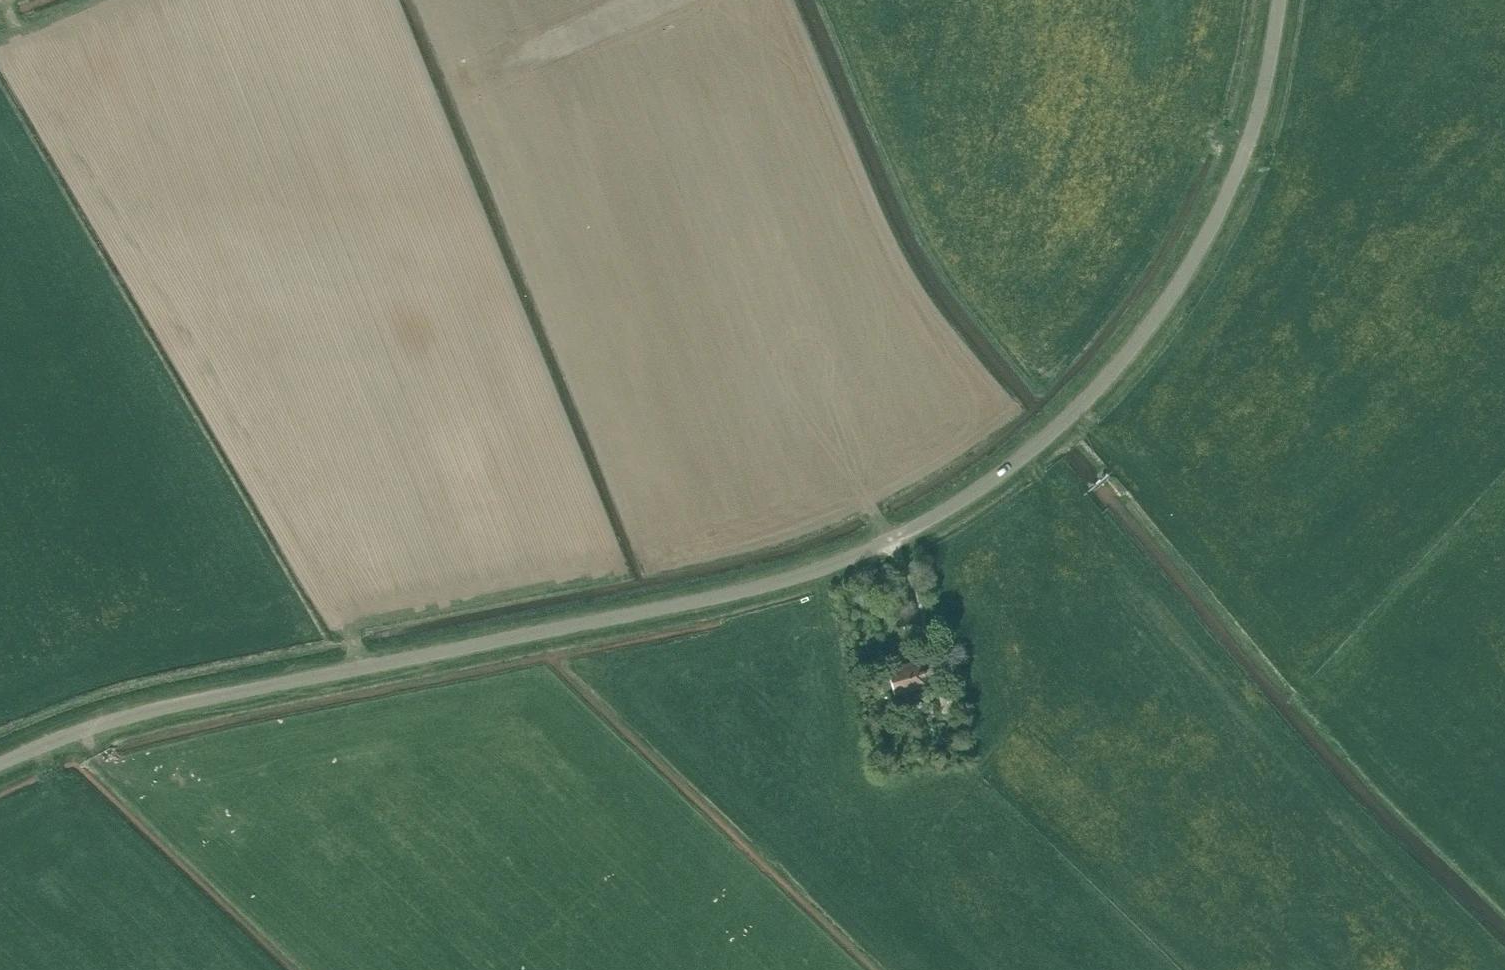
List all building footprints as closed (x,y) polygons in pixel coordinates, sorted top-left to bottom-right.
[(916,663),(888,670),(895,695),(939,683),(932,656),(915,660),(916,663)] [(950,689),(938,691),(941,713),(954,711),(950,689)]
